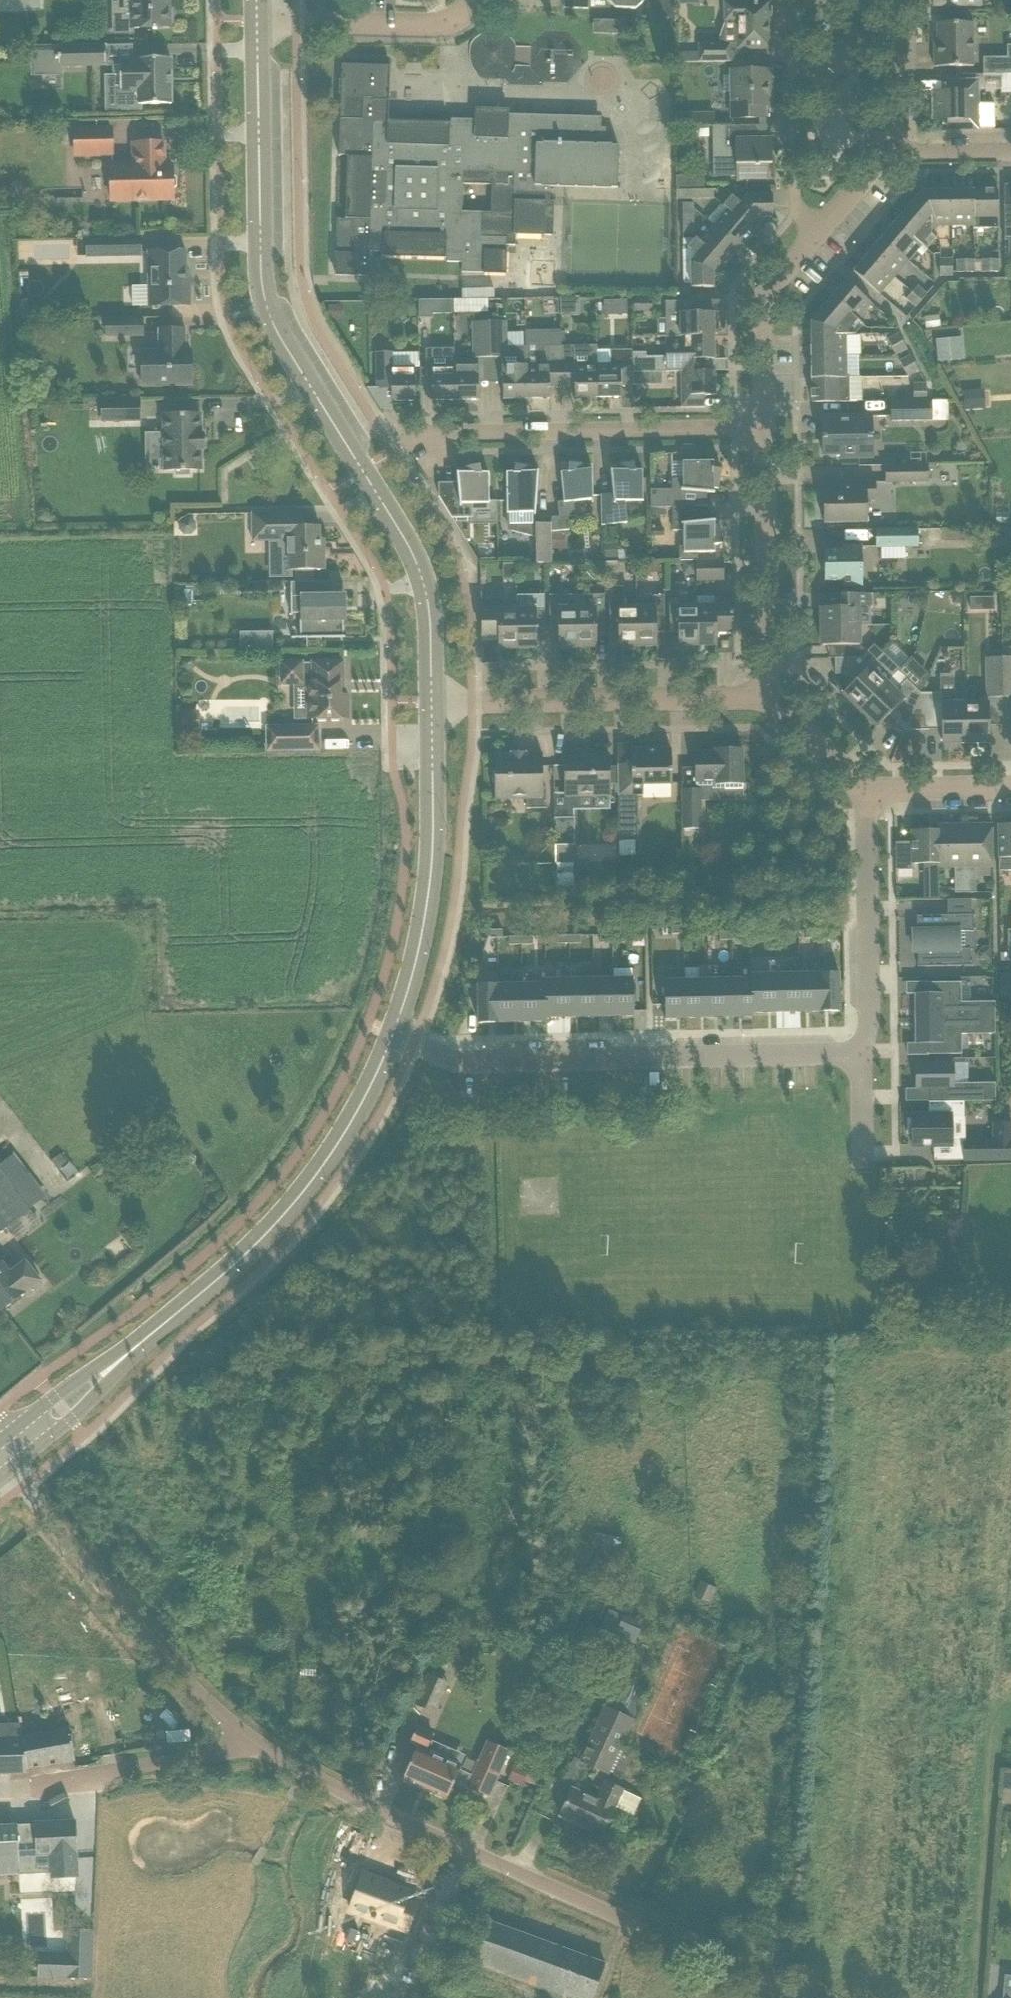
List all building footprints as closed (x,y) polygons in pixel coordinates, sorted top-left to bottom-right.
[(131,15),(115,16),(115,34),(133,33),(133,28),(153,28),(153,30),(156,30),(156,28),(170,27),(169,0),(131,0),(131,15)] [(563,8),(588,9),(588,0),(563,0),(563,8)] [(614,8),(635,9),(645,0),(607,0),(614,8)] [(649,0),(649,17),(672,18),(672,1),(649,0)] [(724,3),(724,21),(736,21),(736,50),(770,49),(769,1),(742,2),(742,3),(724,3)] [(609,34),(621,35),(621,17),(609,16),(609,34)] [(933,50),(934,67),(973,66),(973,23),(951,23),(951,19),(940,19),(940,23),(937,23),(937,50),(933,50)] [(555,80),(556,41),(474,39),(473,78),(555,80)] [(675,51),(675,62),(699,62),(730,62),(729,44),(698,44),(698,51),(675,51)] [(59,47),(59,67),(93,65),(105,65),(105,46),(59,47)] [(137,58),(137,61),(119,61),(120,90),(116,90),(117,108),(139,108),(139,105),(171,104),(170,58),(137,58)] [(475,109),(475,124),(389,121),(391,67),(342,65),(341,97),(339,153),(348,154),(346,220),(338,220),(336,275),(368,276),(368,252),(381,252),(381,256),(447,258),(447,261),(462,261),(461,272),(505,274),(506,245),(515,246),(515,235),(551,236),(553,236),(554,202),(549,202),(550,186),(617,188),(619,146),(605,146),(606,128),(507,125),(508,110),(475,109)] [(725,76),(725,93),(731,93),(731,119),(765,118),(765,106),(771,106),(770,70),(730,70),(731,76),(725,76)] [(933,93),(933,119),(934,119),(934,120),(947,119),(948,129),(976,129),(990,129),(990,104),(977,104),(977,82),(976,82),(976,81),(956,82),(956,83),(955,83),(955,92),(934,92),(934,93),(933,93)] [(736,176),(735,182),(768,181),(768,164),(772,164),(771,138),(759,139),(759,125),(712,126),(713,176),(736,176)] [(75,129),(75,155),(111,155),(111,129),(75,129)] [(110,164),(111,201),(173,199),(172,166),(164,166),(164,143),(133,144),(133,164),(110,164)] [(677,177),(676,190),(704,190),(704,176),(677,177)] [(713,190),(704,190),(676,190),(676,199),(714,199),(713,190)] [(997,190),(975,191),(975,226),(973,226),(973,228),(998,228),(997,190)] [(952,191),(930,191),(930,198),(931,226),(952,226),(952,191)] [(975,191),(952,191),(952,226),(973,226),(975,226),(975,191)] [(772,218),(772,195),(747,195),(741,204),(731,196),(723,205),(754,232),(754,231),(750,227),(758,218),(772,218)] [(931,234),(931,226),(930,198),(916,198),(896,221),(923,244),(931,234)] [(682,234),(693,234),(693,203),(681,202),(682,234)] [(754,232),(723,205),(723,206),(727,209),(713,225),(740,248),(754,232)] [(908,261),(923,244),(896,221),(882,238),(908,261)] [(740,248),(713,225),(699,241),(696,238),(695,238),(726,265),(740,248)] [(76,239),(77,257),(140,256),(140,238),(76,239)] [(726,265),(695,238),(687,248),(696,256),(690,263),(691,288),(713,287),(713,270),(721,261),(726,265)] [(894,278),(908,261),(882,238),(867,255),(894,278)] [(186,280),(185,251),(148,252),(149,306),(190,305),(189,280),(186,280)] [(880,294),(894,278),(867,255),(853,272),(868,285),(879,294),(880,294)] [(939,258),(939,276),(952,276),(952,258),(939,258)] [(956,271),(974,272),(974,259),(956,259),(956,271)] [(980,259),(981,272),(998,271),(998,259),(980,259)] [(845,281),(831,298),(857,321),(872,304),(860,294),(845,281)] [(917,285),(911,292),(920,300),(926,293),(917,285)] [(458,288),(459,312),(493,311),(492,287),(458,288)] [(911,292),(905,299),(914,307),(920,300),(911,292)] [(578,296),(560,297),(560,316),(579,316),(578,296)] [(650,296),(632,297),(632,310),(650,310),(650,296)] [(846,334),(857,321),(831,298),(811,322),(811,334),(846,334)] [(432,299),(417,299),(418,318),(432,318),(432,299)] [(628,301),(619,301),(619,315),(628,315),(628,301)] [(666,337),(680,336),(714,336),(714,334),(718,334),(718,322),(714,322),(713,312),(701,312),(701,301),(675,301),(665,301),(666,337)] [(342,304),(328,305),(328,319),(342,319),(342,304)] [(489,321),(490,321),(490,312),(471,312),(472,359),(490,359),(489,321)] [(939,315),(924,317),(925,329),(940,327),(939,315)] [(106,320),(107,337),(143,337),(143,320),(106,320)] [(507,321),(490,321),(489,321),(490,359),(508,358),(507,321)] [(161,330),(161,352),(143,353),(143,386),(191,385),(191,355),(185,355),(185,329),(161,330)] [(885,347),(890,355),(894,353),(895,355),(906,349),(898,333),(894,335),(884,334),(890,345),(885,347)] [(846,355),(846,334),(811,334),(811,356),(846,355)] [(666,372),(681,372),(704,371),(704,359),(714,359),(714,357),(718,357),(718,344),(714,344),(714,336),(680,336),(680,342),(665,343),(666,372)] [(935,339),(937,361),(964,359),(962,336),(935,339)] [(561,386),(561,346),(549,346),(539,347),(539,341),(525,341),(525,365),(526,399),(549,398),(549,386),(561,386)] [(574,346),(561,346),(561,386),(574,386),(574,398),(597,398),(597,364),(596,347),(574,347),(574,346)] [(454,348),(425,348),(425,367),(431,367),(431,380),(431,400),(455,400),(454,366),(454,348)] [(610,364),(597,364),(597,398),(621,397),(621,385),(633,385),(633,373),(632,360),(632,350),(610,350),(610,364)] [(391,389),(391,401),(415,401),(415,381),(415,367),(392,367),(392,352),(376,352),(376,389),(391,389)] [(899,360),(907,376),(918,370),(910,354),(899,360)] [(846,376),(846,355),(811,356),(811,378),(849,377),(849,376),(846,376)] [(642,362),(633,362),(633,373),(642,373),(642,362)] [(526,399),(525,365),(502,366),(503,399),(526,399)] [(454,366),(455,400),(478,400),(478,380),(478,366),(454,366)] [(714,371),(704,371),(681,372),(681,408),(704,408),(704,395),(715,395),(714,371)] [(633,373),(633,385),(642,385),(642,373),(633,373)] [(849,402),(849,377),(811,378),(812,402),(849,402)] [(913,383),(913,400),(926,400),(926,382),(913,383)] [(980,389),(963,390),(964,408),(981,407),(980,389)] [(102,399),(103,423),(141,422),(141,398),(102,399)] [(891,401),(891,421),(931,420),(931,400),(891,401)] [(189,475),(189,470),(201,470),(200,414),(163,415),(165,471),(176,471),(176,475),(189,475)] [(822,416),(822,455),(840,455),(840,458),(872,458),(871,415),(822,416)] [(665,507),(672,507),(693,507),(707,506),(706,493),(714,493),(714,492),(713,492),(713,488),(717,488),(717,489),(718,489),(721,470),(720,470),(713,469),(713,461),(683,462),(683,479),(672,480),(672,489),(650,490),(651,508),(665,507)] [(610,470),(612,494),(600,495),(601,525),(626,523),(625,501),(642,502),(642,470),(634,471),(633,464),(634,464),(633,462),(614,466),(614,467),(615,467),(615,471),(611,471),(611,470),(610,470)] [(551,518),(551,523),(551,532),(564,531),(569,530),(568,517),(575,516),(574,502),(593,500),(592,469),(591,469),(587,470),(587,466),(588,466),(588,465),(568,463),(568,465),(568,472),(561,472),(563,502),(557,502),(559,517),(551,518)] [(551,532),(551,523),(536,523),(535,513),(538,471),(537,471),(537,472),(533,472),(533,469),(534,469),(534,468),(514,464),(514,466),(515,466),(514,473),(506,473),(507,513),(508,513),(508,525),(508,530),(535,537),(536,563),(552,563),(551,548),(551,532)] [(885,465),(885,482),(928,481),(928,464),(885,465)] [(489,503),(488,473),(481,473),(479,466),(480,466),(480,465),(460,469),(460,470),(461,470),(461,474),(458,474),(457,473),(456,473),(457,483),(438,483),(439,497),(452,518),(465,540),(470,540),(470,517),(472,517),(472,515),(489,515),(489,503)] [(823,487),(823,523),(867,522),(866,500),(875,500),(875,482),(844,482),(844,486),(823,487)] [(665,507),(651,508),(651,515),(665,515),(665,507)] [(679,561),(695,561),(697,561),(697,553),(714,552),(714,545),(721,543),(721,544),(722,544),(719,524),(718,525),(714,526),(715,521),(715,520),(694,523),(693,507),(672,507),(672,531),(683,530),(684,547),(679,547),(679,561)] [(289,555),(289,570),(325,570),(324,548),(320,548),(320,526),(303,526),(303,512),(251,513),(252,541),(283,541),(283,555),(289,555)] [(918,546),(918,529),(875,530),(876,547),(918,546)] [(564,531),(551,532),(551,548),(564,548),(564,531)] [(604,543),(605,559),(617,558),(616,543),(604,543)] [(824,550),(824,581),(842,580),(842,586),(862,586),(862,546),(841,547),(842,550),(824,550)] [(723,560),(697,561),(695,561),(696,581),(715,580),(715,575),(723,575),(723,560)] [(334,582),(290,582),(291,613),(301,613),(302,638),(306,638),(321,638),(325,638),(345,638),(344,636),(343,636),(342,620),(346,620),(346,594),(334,594),(334,582)] [(637,646),(636,608),(626,608),(625,587),(611,587),(612,596),(609,596),(609,645),(618,645),(618,646),(637,646)] [(859,626),(858,607),(863,607),(873,607),(872,594),(863,594),(854,594),(834,595),(824,595),(824,607),(821,607),(821,627),(859,626)] [(961,594),(953,594),(953,603),(961,603),(961,594)] [(577,647),(576,595),(549,595),(549,634),(558,634),(558,647),(577,647)] [(604,595),(576,595),(577,647),(596,646),(596,634),(604,633),(604,595)] [(648,608),(636,608),(637,646),(656,645),(656,633),(664,633),(664,596),(648,596),(648,608)] [(994,597),(970,597),(970,610),(994,609),(994,597)] [(517,648),(516,610),(504,610),(504,598),(492,598),(480,598),(481,635),(498,635),(498,648),(517,648)] [(678,645),(697,645),(696,607),(688,607),(688,599),(677,599),(669,599),(669,632),(678,632),(678,645)] [(711,607),(696,607),(697,645),(716,644),(716,632),(733,631),(732,600),(714,600),(710,600),(711,607)] [(544,610),(516,610),(517,648),(536,647),(536,635),(545,634),(544,610)] [(834,646),(834,658),(860,658),(867,651),(859,645),(859,626),(821,627),(821,646),(834,646)] [(241,629),(241,646),(275,648),(275,631),(241,629)] [(321,638),(306,638),(307,650),(322,650),(321,638)] [(860,710),(897,671),(899,669),(883,653),(873,644),(867,651),(860,658),(834,658),(834,674),(854,674),(858,678),(842,693),(860,710)] [(1002,697),(1002,658),(986,658),(986,698),(1002,697)] [(1002,658),(1002,697),(1010,697),(1010,658),(1002,658)] [(318,719),(318,721),(325,721),(325,718),(331,718),(331,721),(338,721),(338,718),(348,718),(348,696),(340,696),(340,683),(343,683),(343,661),(280,663),(281,684),(307,684),(307,719),(318,719)] [(904,730),(920,693),(906,679),(897,671),(860,710),(877,727),(892,711),(900,718),(896,722),(904,730)] [(920,693),(904,730),(928,730),(928,720),(941,720),(941,742),(965,742),(965,704),(964,692),(920,693)] [(989,704),(965,704),(965,742),(989,741),(989,704)] [(318,750),(318,726),(266,727),(267,751),(318,750)] [(715,752),(694,752),(694,767),(695,782),(715,782),(715,785),(723,785),(743,784),(742,748),(715,749),(715,752)] [(672,784),(671,749),(631,750),(631,764),(617,765),(618,796),(619,840),(629,840),(638,840),(637,796),(643,796),(642,784),(672,784)] [(592,755),(592,751),(564,751),(564,797),(595,797),(595,809),(610,809),(609,755),(592,755)] [(495,799),(511,799),(511,795),(526,795),(526,809),(546,808),(546,788),(542,788),(542,754),(526,754),(526,752),(509,752),(509,754),(494,755),(494,771),(492,771),(492,783),(494,783),(495,799)] [(695,789),(682,789),(683,829),(701,829),(700,800),(700,789),(695,789)] [(574,836),(574,817),(554,818),(555,845),(555,863),(575,863),(575,845),(569,845),(569,836),(574,836)] [(991,824),(964,825),(965,893),(976,893),(975,867),(992,867),(991,824)] [(998,824),(998,871),(1010,871),(1010,824),(998,824)] [(937,864),(937,868),(954,867),(954,893),(965,893),(964,825),(936,825),(936,830),(937,830),(937,864)] [(937,830),(936,830),(911,830),(911,842),(895,843),(895,869),(912,869),(912,864),(923,864),(923,900),(938,900),(938,888),(937,875),(937,868),(937,864),(937,830)] [(702,856),(706,847),(697,843),(693,852),(702,856)] [(536,856),(536,864),(555,864),(555,863),(555,845),(547,845),(536,856)] [(959,949),(958,931),(969,931),(973,931),(973,915),(916,916),(917,931),(912,931),(913,951),(917,951),(917,966),(970,965),(970,948),(967,949),(959,949)] [(1007,929),(1007,955),(1000,955),(1000,961),(1010,960),(1010,929),(1007,929)] [(502,930),(490,930),(490,938),(502,938),(502,930)] [(817,930),(805,930),(806,938),(818,938),(817,930)] [(829,930),(817,930),(818,938),(830,938),(829,930)] [(774,931),(762,931),(763,939),(774,939),(774,931)] [(786,931),(774,931),(774,939),(786,939),(786,931)] [(731,932),(719,932),(719,940),(731,940),(731,932)] [(743,932),(731,932),(731,940),(743,940),(743,932)] [(624,934),(612,935),(612,943),(624,942),(624,934)] [(683,934),(671,934),(671,942),(683,942),(683,934)] [(695,934),(683,934),(683,942),(695,942),(695,934)] [(580,935),(568,936),(569,944),(581,943),(580,935)] [(612,935),(600,935),(600,943),(612,943),(612,935)] [(533,936),(522,937),(522,944),(533,944),(533,936)] [(568,936),(556,936),(557,944),(569,944),(568,936)] [(522,937),(511,937),(512,945),(522,944),(522,937)] [(766,974),(751,975),(752,1017),(753,1017),(753,1013),(776,1012),(775,962),(766,962),(766,974)] [(784,962),(775,962),(776,1012),(797,1012),(797,974),(784,974),(784,962)] [(561,979),(545,980),(546,1022),(547,1022),(547,1018),(570,1017),(569,967),(561,967),(561,979)] [(578,967),(569,967),(570,1017),(591,1017),(590,979),(578,979),(578,967)] [(699,980),(686,980),(687,1018),(709,1018),(708,967),(699,967),(699,980)] [(717,967),(708,967),(709,1018),(731,1017),(730,979),(717,980),(717,967)] [(530,971),(521,972),(522,1022),(546,1022),(545,980),(544,980),(544,984),(530,984),(530,971)] [(512,984),(497,984),(498,1023),(522,1022),(521,972),(512,972),(512,984)] [(818,973),(797,974),(797,1012),(819,1011),(818,973)] [(838,973),(818,973),(819,1011),(819,1012),(839,1011),(838,973)] [(750,979),(730,979),(731,1017),(752,1017),(751,975),(750,975),(750,979)] [(1000,975),(1000,987),(1010,987),(1010,975),(1000,975)] [(633,978),(611,979),(612,1017),(633,1016),(633,978)] [(611,979),(590,979),(591,1017),(612,1017),(611,979)] [(686,980),(664,981),(665,1019),(687,1018),(686,980)] [(914,993),(914,1019),(994,1018),(994,1002),(961,1002),(960,982),(926,982),(926,984),(927,993),(914,993)] [(497,984),(477,984),(478,1023),(498,1023),(497,984)] [(995,1034),(994,1018),(914,1019),(914,1044),(927,1044),(927,1054),(961,1054),(961,1034),(995,1034)] [(928,1101),(963,1101),(995,1101),(995,1083),(954,1083),(954,1063),(914,1063),(915,1089),(929,1089),(929,1101),(928,1101)] [(963,1117),(963,1101),(928,1101),(928,1102),(928,1116),(911,1116),(911,1119),(907,1120),(907,1134),(911,1134),(911,1146),(951,1145),(951,1118),(963,1117)] [(993,1124),(993,1141),(963,1142),(964,1160),(1010,1160),(1010,1124),(993,1124)] [(30,1210),(0,1172),(0,1233),(30,1210)] [(2,1310),(24,1294),(27,1298),(44,1284),(25,1260),(10,1271),(3,1261),(0,1263),(0,1262),(0,1307),(2,1310)] [(346,1396),(333,1397),(334,1410),(347,1409),(346,1396)] [(0,1583),(0,1619),(6,1625),(18,1615),(27,1625),(37,1616),(61,1645),(85,1625),(45,1577),(21,1597),(6,1578),(0,1583)] [(599,1628),(634,1644),(644,1624),(623,1614),(622,1616),(608,1609),(599,1628)] [(48,1664),(47,1685),(85,1686),(85,1678),(87,1678),(97,1689),(94,1691),(124,1722),(125,1721),(137,1732),(147,1723),(150,1726),(164,1713),(129,1677),(128,1678),(118,1668),(111,1675),(103,1666),(48,1664)] [(426,1673),(413,1703),(434,1712),(447,1682),(426,1673)] [(632,1815),(641,1798),(606,1782),(598,1800),(576,1790),(588,1764),(608,1773),(647,1690),(629,1682),(623,1695),(618,1693),(610,1710),(604,1707),(580,1760),(575,1758),(563,1784),(572,1788),(559,1816),(586,1829),(587,1825),(602,1832),(614,1807),(632,1815)] [(21,1736),(18,1736),(17,1722),(0,1724),(0,1774),(28,1773),(27,1770),(21,1736)] [(49,1724),(25,1728),(32,1769),(55,1765),(49,1724)] [(459,1770),(460,1768),(425,1753),(432,1735),(416,1728),(410,1742),(417,1745),(402,1779),(447,1798),(454,1781),(468,1786),(467,1788),(488,1797),(508,1750),(487,1741),(473,1775),(459,1770)] [(517,1765),(510,1781),(521,1785),(528,1769),(517,1765)] [(35,1824),(16,1825),(17,1845),(18,1855),(18,1867),(19,1875),(52,1873),(52,1878),(76,1877),(75,1853),(76,1853),(76,1842),(75,1821),(35,1823),(35,1824)] [(0,1825),(0,1876),(19,1875),(18,1867),(18,1855),(17,1845),(16,1825),(0,1825)] [(405,1892),(381,1880),(381,1879),(362,1870),(346,1907),(390,1926),(392,1921),(403,1926),(413,1904),(402,1899),(405,1892)] [(374,1925),(330,1917),(317,1994),(341,1997),(361,1997),(374,1925)] [(581,1997),(592,1997),(605,1964),(489,1921),(473,1964),(553,1993),(554,1988),(581,1997)] [(67,1977),(91,1978),(92,1931),(68,1931),(67,1977)] [(1003,1987),(1002,1997),(1010,1997),(1010,1988),(1003,1987)]
